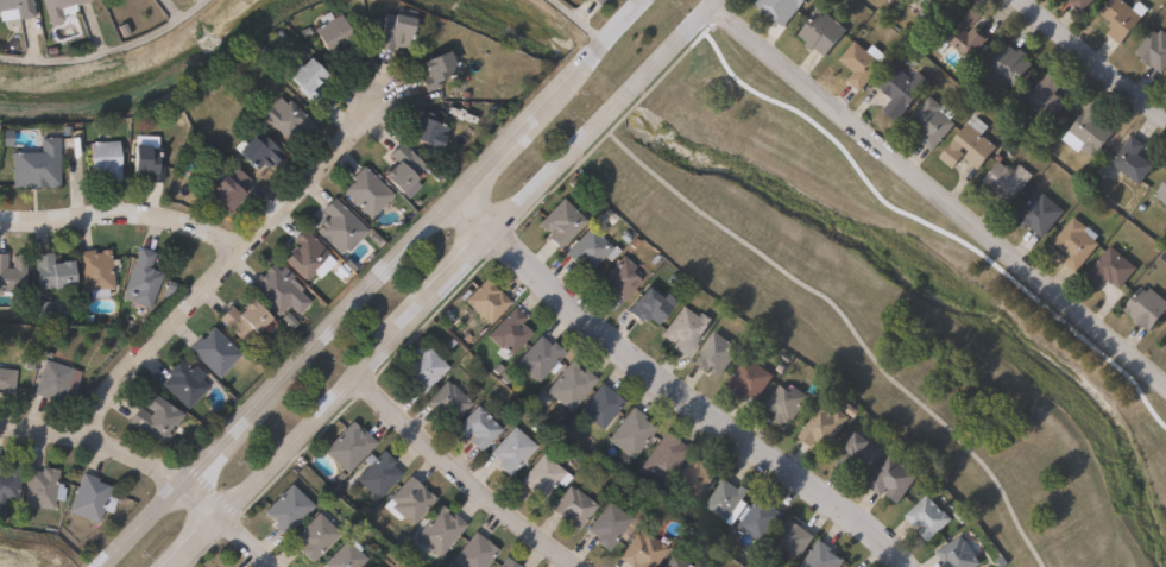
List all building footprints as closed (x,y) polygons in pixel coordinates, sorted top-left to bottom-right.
[(15,17),(0,20),(0,0),(29,0),(32,17),(15,19),(15,17)] [(48,24),(40,0),(90,0),(73,5),(75,10),(59,14),(61,20),(48,24)] [(752,4),(755,0),(777,0),(779,1),(767,15),(752,4)] [(779,4),(781,0),(805,0),(793,15),(779,4)] [(921,11),(909,0),(951,0),(932,23),(920,12),(921,11)] [(1069,2),(1071,0),(1093,0),(1082,14),(1069,2)] [(1099,13),(1111,0),(1120,0),(1132,10),(1139,1),(1148,10),(1141,17),(1142,18),(1120,45),(1107,34),(1113,29),(1109,26),(1111,24),(1099,13)] [(982,14),(970,27),(965,24),(962,29),(968,33),(973,26),(988,39),(969,61),(940,36),(968,2),(982,14)] [(324,11),(329,18),(335,14),(357,49),(345,56),(339,45),(326,52),(311,29),(319,24),(314,18),(324,11)] [(389,13),(411,18),(404,49),(391,46),(390,51),(374,49),(383,15),(389,17),(389,13)] [(826,13),(846,30),(822,57),(813,49),(809,52),(802,46),(806,43),(798,36),(817,13),(822,17),(826,13)] [(1161,30),(1165,33),(1165,68),(1161,74),(1152,65),(1149,69),(1143,64),(1146,61),(1135,52),(1152,30),(1158,34),(1161,30)] [(853,42),(865,51),(871,45),(887,58),(859,92),(846,81),(853,73),(838,61),(853,42)] [(1006,43),(1016,52),(1019,49),(1034,63),(1013,88),(1007,82),(1003,87),(983,70),(1006,43)] [(445,51),(448,59),(456,57),(460,68),(452,71),(453,73),(427,83),(423,74),(422,74),(417,62),(445,51)] [(304,57),(321,74),(311,84),(319,90),(309,102),(281,76),(292,64),(295,68),(304,57)] [(896,68),(910,80),(918,71),(928,81),(895,122),(882,112),(891,100),(878,89),(896,68)] [(1070,108),(1060,119),(1057,116),(1051,125),(1023,102),(1051,70),(1064,81),(1055,92),(1057,93),(1054,95),(1070,108)] [(929,96),(941,107),(944,103),(956,113),(950,120),(954,125),(932,151),(919,140),(924,136),(908,122),(929,96)] [(276,99),(282,105),(286,100),(311,124),(303,133),(294,125),(282,137),(259,115),(276,99)] [(1114,132),(1093,159),(1080,149),(1083,144),(1069,133),(1090,103),(1103,113),(1097,120),(1114,132)] [(443,127),(435,149),(409,139),(417,116),(443,127)] [(975,116),(988,127),(981,136),(996,147),(977,171),(963,159),(969,152),(963,147),(959,151),(964,155),(951,170),(938,158),(966,124),(969,125),(975,116)] [(258,132),(282,156),(260,178),(233,152),(234,151),(231,147),(239,139),(242,143),(248,136),(251,138),(258,132)] [(107,133),(108,141),(115,140),(119,182),(102,183),(101,169),(96,170),(96,174),(87,174),(84,143),(94,143),(94,134),(107,133)] [(1153,166),(1139,185),(1110,164),(1132,136),(1145,145),(1137,155),(1153,166)] [(56,188),(8,189),(7,153),(37,152),(37,137),(55,137),(56,188)] [(423,165),(411,178),(412,179),(397,195),(378,177),(387,168),(387,169),(393,162),(386,155),(398,143),(423,165)] [(160,165),(159,183),(144,183),(144,178),(127,178),(128,145),(145,145),(145,146),(155,146),(153,152),(158,152),(157,165),(160,165)] [(998,163),(1011,174),(1019,165),(1032,176),(1003,212),(991,202),(997,195),(982,182),(998,162),(994,158),(998,153),(1003,157),(998,163)] [(391,195),(368,219),(340,191),(351,179),(349,178),(361,166),(391,195)] [(232,168),(246,179),(237,191),(239,195),(225,212),(207,196),(213,189),(202,181),(212,170),(222,179),(232,168)] [(1154,196),(1165,179),(1165,204),(1154,196)] [(1034,194),(1039,199),(1042,195),(1064,212),(1041,239),(1026,226),(1023,228),(1016,223),(1019,220),(1014,216),(1034,194)] [(332,197),(366,231),(340,257),(314,231),(320,225),(319,223),(322,219),(323,220),(327,216),(320,209),(332,197)] [(585,221),(559,250),(546,238),(549,234),(544,231),(543,232),(536,225),(561,199),(585,221)] [(1098,245),(1076,273),(1063,262),(1067,256),(1052,244),(1073,218),(1097,238),(1093,241),(1098,245)] [(611,248),(588,271),(581,264),(585,262),(584,260),(576,269),(562,254),(588,227),(611,248)] [(301,229),(326,253),(324,256),(329,260),(326,265),(320,259),(300,281),(278,260),(291,246),(294,248),(296,246),(290,241),(301,229)] [(1136,269),(1120,290),(1113,284),(1111,285),(1104,281),(1097,289),(1084,278),(1110,246),(1136,269)] [(160,273),(149,309),(120,300),(122,292),(121,292),(137,247),(153,252),(147,269),(160,273)] [(107,250),(113,289),(80,294),(74,252),(92,250),(92,253),(99,252),(99,251),(107,250)] [(24,296),(0,297),(0,253),(4,253),(4,269),(11,269),(10,256),(23,256),(24,296)] [(49,253),(50,265),(56,265),(56,263),(68,262),(70,288),(37,291),(37,288),(31,288),(30,273),(33,273),(32,254),(49,253)] [(638,282),(622,302),(612,292),(609,297),(599,289),(603,286),(600,284),(604,279),(601,277),(620,256),(634,266),(628,272),(638,282)] [(269,265),(285,281),(288,278),(300,289),(297,292),(308,302),(296,315),(286,305),(275,316),(245,288),(257,276),(258,277),(263,272),(261,271),(269,265)] [(483,279),(496,291),(497,290),(509,302),(489,325),(484,320),(483,320),(462,301),(483,279)] [(1151,289),(1165,302),(1165,311),(1148,333),(1122,310),(1141,288),(1147,292),(1151,289)] [(644,289),(657,298),(662,291),(674,301),(655,326),(645,320),(643,323),(626,311),(644,289)] [(51,321),(36,321),(34,302),(43,302),(43,297),(51,297),(51,321)] [(246,301),(265,319),(242,344),(215,320),(227,307),(234,314),(246,301)] [(681,305),(698,317),(700,313),(711,321),(685,358),(670,347),(673,344),(668,341),(668,342),(660,335),(681,305)] [(530,334),(510,357),(505,352),(504,354),(485,336),(512,308),(524,319),(519,325),(530,334)] [(208,329),(238,354),(218,377),(185,349),(196,338),(198,340),(208,329)] [(738,349),(718,378),(710,372),(707,374),(691,364),(713,332),(738,349)] [(537,336),(548,345),(550,342),(563,354),(537,383),(513,363),(537,336)] [(423,344),(446,366),(422,391),(408,378),(404,380),(396,372),(406,361),(402,358),(414,345),(418,348),(423,344)] [(773,376),(755,402),(743,395),(742,397),(726,386),(745,358),(773,376)] [(206,388),(184,410),(158,385),(168,376),(164,372),(176,359),(206,388)] [(78,372),(68,407),(30,393),(42,360),(78,372)] [(574,367),(580,372),(582,368),(595,379),(569,412),(543,392),(568,360),(575,365),(574,367)] [(11,393),(0,393),(0,369),(13,370),(11,393)] [(442,379),(448,384),(449,382),(469,402),(448,424),(422,401),(442,379)] [(623,402),(600,430),(591,422),(586,428),(573,417),(578,411),(576,411),(600,383),(623,402)] [(779,386),(789,393),(794,388),(808,397),(792,422),(788,420),(786,424),(783,423),(781,427),(771,421),(770,422),(765,420),(770,412),(764,408),(779,386)] [(181,415),(172,427),(169,424),(164,433),(168,435),(160,445),(126,423),(135,408),(146,415),(150,411),(139,404),(146,393),(181,415)] [(498,428),(478,451),(465,440),(469,435),(467,433),(464,436),(453,427),(474,403),(486,414),(485,416),(498,428)] [(820,404),(834,414),(837,410),(847,417),(825,452),(814,445),(812,448),(798,439),(820,404)] [(641,421),(647,424),(648,423),(654,428),(630,460),(605,441),(630,408),(643,417),(641,421)] [(349,420),(373,440),(346,471),(322,448),(349,420)] [(534,445),(508,475),(493,464),(497,460),(486,452),(510,424),(534,445)] [(686,448),(663,481),(639,465),(661,431),(686,448)] [(878,451),(865,468),(858,464),(855,467),(853,466),(847,474),(834,465),(856,434),(878,451)] [(399,473),(376,499),(353,479),(380,448),(393,460),(390,464),(399,473)] [(568,474),(560,486),(554,481),(540,498),(517,480),(540,452),(568,474)] [(691,454),(700,461),(702,458),(718,467),(695,500),(670,483),(691,454)] [(916,477),(897,504),(884,496),(887,491),(885,490),(881,498),(866,489),(888,456),(916,477)] [(1,519),(0,519),(0,472),(4,472),(5,460),(18,461),(14,502),(4,500),(1,519)] [(57,468),(55,483),(61,483),(59,486),(63,486),(61,499),(53,499),(52,509),(21,505),(26,468),(38,470),(38,466),(57,468)] [(114,498),(109,512),(101,509),(96,522),(65,510),(80,472),(95,477),(94,480),(109,486),(106,494),(114,498)] [(434,497),(410,524),(402,517),(398,519),(382,505),(408,474),(434,497)] [(723,478),(738,489),(740,484),(748,490),(740,500),(743,503),(729,524),(702,506),(723,478)] [(310,505),(284,533),(260,510),(286,481),(310,505)] [(566,484),(572,489),(573,487),(594,503),(576,529),(548,509),(566,484)] [(782,514),(762,542),(738,525),(757,496),(782,514)] [(927,496),(943,514),(944,512),(951,521),(927,543),(918,534),(922,529),(920,525),(916,529),(905,517),(927,496)] [(629,517),(606,550),(592,540),(594,536),(584,529),(605,499),(629,517)] [(445,510),(449,515),(452,512),(465,522),(439,555),(414,536),(439,504),(446,509),(445,510)] [(336,531),(308,562),(296,550),(300,546),(290,537),(314,511),(336,531)] [(813,535),(798,559),(773,541),(788,518),(813,535)] [(664,546),(651,566),(632,566),(616,556),(632,531),(636,533),(639,527),(644,530),(643,531),(664,546)] [(497,549),(483,566),(462,566),(452,559),(473,531),(497,549)] [(364,559),(356,566),(323,566),(320,563),(342,538),(344,540),(346,536),(358,547),(354,550),(364,559)] [(981,566),(979,566),(945,566),(935,553),(960,536),(964,542),(965,541),(968,544),(971,541),(978,552),(973,555),(981,566)] [(843,560),(838,566),(798,566),(818,538),(831,548),(830,550),(843,560)] [(669,553),(691,566),(660,566),(669,553)] [(518,566),(517,566),(497,566),(504,556),(518,566)]
